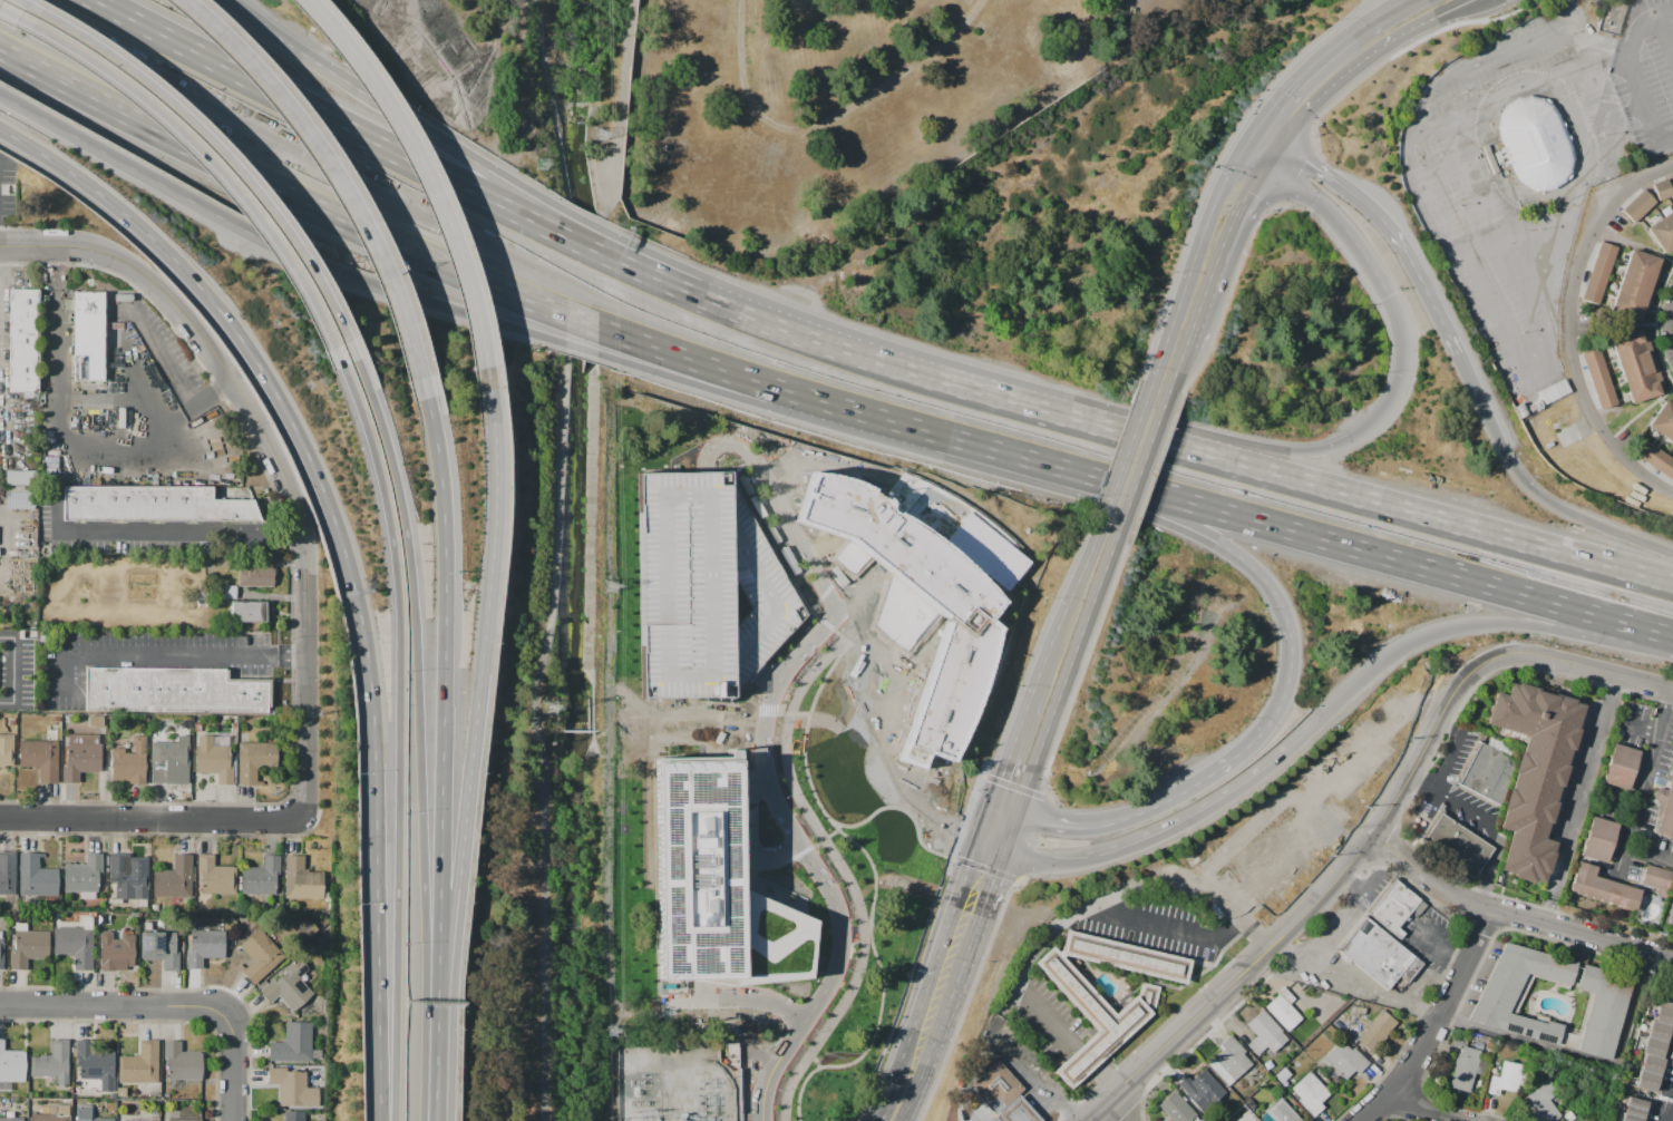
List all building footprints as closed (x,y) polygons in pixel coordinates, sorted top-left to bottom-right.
[(1559,115),(1573,147),(1575,159),(1573,172),(1569,177),(1566,183),(1555,189),(1549,191),(1543,192),(1534,191),(1521,183),(1515,172),(1500,139),(1498,127),(1501,115),(1508,105),(1518,98),(1530,96),(1543,98),(1553,105),(1559,115)] [(1669,178),(1672,191),(1672,194),(1657,201),(1652,184),(1669,178)] [(1656,202),(1644,188),(1622,211),(1634,223),(1656,202)] [(1646,228),(1672,210),(1672,249),(1664,255),(1646,228)] [(1599,241),(1580,299),(1598,304),(1617,247),(1599,241)] [(1630,248),(1608,311),(1641,322),(1643,313),(1647,315),(1663,269),(1659,267),(1662,260),(1630,248)] [(11,291),(40,291),(39,394),(9,393),(11,291)] [(75,291),(108,291),(108,384),(75,384),(75,291)] [(1611,338),(1631,403),(1662,393),(1659,384),(1663,383),(1648,335),(1643,337),(1640,329),(1611,338)] [(1580,352),(1599,409),(1617,403),(1598,347),(1580,352)] [(1537,392),(1564,379),(1570,392),(1544,406),(1537,392)] [(1528,406),(1539,400),(1544,408),(1533,413),(1528,406)] [(1672,443),(1672,406),(1665,400),(1647,426),(1672,443)] [(1514,407),(1523,402),(1529,413),(1520,418),(1514,407)] [(1549,418),(1566,410),(1573,422),(1556,430),(1549,418)] [(1632,452),(1672,481),(1672,459),(1642,438),(1632,452)] [(642,696),(642,468),(719,468),(719,485),(735,485),(804,606),(795,611),(801,622),(730,700),(642,696)] [(6,470),(38,471),(38,486),(6,486),(6,470)] [(895,761),(947,615),(852,535),(794,520),(809,472),(835,475),(864,487),(885,500),(885,510),(891,516),(897,514),(935,539),(951,553),(982,584),(998,600),(988,618),(1002,622),(977,704),(951,760),(927,751),(922,768),(895,761)] [(67,486),(215,487),(216,500),(257,501),(265,523),(67,521),(67,486)] [(32,492),(4,491),(4,508),(32,508),(32,492)] [(236,569),(279,568),(280,592),(237,593),(236,569)] [(231,603),(273,603),(273,624),(231,623),(231,603)] [(88,667),(231,670),(231,680),(274,681),(274,714),(88,712),(88,667)] [(1510,683),(1517,685),(1517,683),(1539,689),(1539,691),(1555,695),(1555,696),(1557,698),(1557,695),(1575,700),(1574,702),(1583,704),(1576,728),(1578,729),(1573,752),(1569,751),(1566,764),(1568,766),(1560,790),(1558,789),(1555,801),(1556,802),(1550,823),(1548,823),(1544,838),(1555,841),(1544,883),(1534,880),(1534,883),(1512,877),(1512,874),(1498,870),(1509,831),(1498,828),(1509,788),(1510,788),(1515,772),(1512,772),(1516,759),(1519,751),(1521,751),(1526,735),(1486,724),(1495,692),(1507,695),(1510,683)] [(101,772),(78,771),(78,783),(62,782),(64,763),(67,763),(67,754),(68,754),(68,734),(101,734),(101,772)] [(13,768),(0,767),(0,735),(13,735),(13,768)] [(228,738),(228,766),(233,766),(232,786),(217,786),(217,773),(196,773),(196,747),(198,747),(198,735),(213,735),(213,737),(228,738)] [(145,783),(128,783),(128,779),(111,779),(111,747),(125,747),(125,753),(134,753),(134,745),(133,745),(133,737),(145,737),(145,783)] [(58,741),(58,783),(39,782),(39,770),(33,770),(35,767),(19,767),(19,741),(58,741)] [(189,769),(174,768),(174,771),(168,770),(168,784),(150,784),(150,742),(189,742),(189,769)] [(278,743),(278,770),(256,770),(256,786),(237,786),(237,743),(278,743)] [(1614,743),(1640,751),(1628,789),(1603,781),(1614,743)] [(1482,744),(1461,786),(1500,806),(1516,759),(1482,744)] [(653,761),(656,981),(699,979),(741,979),(739,887),(737,760),(653,761)] [(1667,789),(1672,768),(1672,839),(1655,834),(1660,817),(1656,816),(1661,802),(1656,801),(1654,796),(1655,790),(1660,787),(1667,789)] [(1442,815),(1422,846),(1476,880),(1496,850),(1442,815)] [(1592,816),(1617,825),(1606,862),(1579,855),(1592,816)] [(16,895),(0,895),(0,852),(16,852),(16,895)] [(20,852),(38,854),(38,869),(58,869),(58,895),(19,895),(20,852)] [(65,865),(86,865),(86,854),(101,854),(101,874),(98,874),(98,891),(95,891),(95,898),(80,898),(80,891),(65,891),(65,865)] [(109,854),(126,854),(126,869),(138,869),(138,870),(147,870),(147,899),(115,899),(115,884),(109,884),(109,854)] [(154,896),(154,869),(173,870),(173,855),(191,855),(191,896),(154,896)] [(197,855),(214,855),(214,866),(236,867),(236,895),(202,895),(202,878),(197,878),(197,855)] [(285,855),(304,856),(303,869),(309,869),(309,873),(325,873),(324,900),(285,900),(285,855)] [(242,895),(242,867),(259,867),(259,866),(264,866),(264,856),(280,856),(280,895),(242,895)] [(1577,861),(1597,867),(1594,876),(1640,890),(1634,910),(1568,891),(1577,861)] [(1646,865),(1672,871),(1667,897),(1656,895),(1657,888),(1642,884),(1646,865)] [(1401,940),(1369,915),(1395,881),(1422,903),(1428,907),(1420,917),(1413,913),(1399,930),(1405,935),(1401,940)] [(699,979),(731,986),(809,977),(814,919),(739,887),(741,979),(699,979)] [(1671,899),(1664,923),(1672,925),(1672,893),(1671,899)] [(1365,919),(1423,967),(1409,986),(1400,978),(1389,993),(1339,953),(1365,919)] [(50,932),(49,958),(26,958),(26,969),(10,969),(10,949),(14,949),(16,922),(27,922),(27,932),(50,932)] [(91,971),(74,971),(74,957),(69,957),(69,953),(54,953),(54,927),(93,927),(91,971)] [(189,929),(225,930),(225,957),(203,957),(203,968),(186,968),(187,951),(189,951),(189,929)] [(253,984),(237,965),(243,961),(247,965),(254,961),(241,945),(260,929),(284,958),(253,984)] [(1067,929),(1062,948),(1058,952),(1061,956),(1185,985),(1191,959),(1067,929)] [(134,967),(117,967),(117,971),(99,971),(99,932),(101,932),(110,932),(110,933),(113,933),(113,939),(120,939),(120,935),(134,935),(134,967)] [(179,971),(163,971),(163,959),(142,959),(142,932),(175,932),(175,951),(179,951),(179,971)] [(1577,963),(1570,986),(1534,976),(1515,1015),(1545,1023),(1546,1021),(1563,1025),(1560,1031),(1567,1033),(1563,1046),(1467,1018),(1504,942),(1577,963)] [(1034,963),(1052,946),(1058,952),(1061,956),(1115,1014),(1136,995),(1139,998),(1148,1010),(1151,1014),(1070,1090),(1053,1072),(1098,1031),(1034,963)] [(294,1012),(270,987),(286,972),(284,969),(291,963),(294,966),(301,958),(310,967),(305,972),(310,976),(303,983),(313,993),(294,1012)] [(1583,964),(1576,988),(1589,992),(1577,1033),(1573,1032),(1572,1034),(1567,1033),(1563,1046),(1609,1060),(1633,978),(1583,964)] [(795,995),(794,980),(775,980),(776,996),(795,995)] [(1141,983),(1139,998),(1148,1010),(1155,1007),(1159,986),(1141,983)] [(1283,986),(1295,998),(1293,1000),(1303,1011),(1298,1014),(1302,1017),(1286,1032),(1264,1007),(1277,995),(1275,993),(1283,986)] [(1653,1094),(1663,1063),(1659,1061),(1669,1026),(1672,1027),(1672,996),(1661,993),(1653,1022),(1650,1021),(1640,1055),(1644,1056),(1634,1089),(1653,1094)] [(1262,1010),(1282,1031),(1281,1032),(1287,1039),(1272,1053),(1266,1046),(1256,1056),(1246,1045),(1256,1036),(1245,1024),(1262,1010)] [(1356,1040),(1382,1010),(1398,1023),(1373,1053),(1356,1040)] [(750,1017),(722,1012),(719,1029),(747,1034),(750,1017)] [(1300,1026),(1311,1017),(1315,1023),(1305,1032),(1300,1026)] [(270,1061),(270,1041),(283,1041),(283,1037),(285,1037),(285,1022),(312,1022),(312,1050),(321,1050),(321,1061),(270,1061)] [(1229,1034),(1245,1051),(1242,1054),(1252,1064),(1234,1081),(1212,1059),(1220,1050),(1217,1045),(1229,1034)] [(26,1079),(0,1079),(0,1039),(3,1039),(3,1050),(26,1050),(26,1079)] [(30,1076),(30,1056),(40,1056),(40,1054),(51,1054),(51,1040),(69,1040),(69,1086),(57,1086),(57,1076),(30,1076)] [(118,1056),(134,1056),(134,1054),(138,1054),(138,1040),(157,1040),(157,1082),(118,1082),(118,1056)] [(76,1041),(93,1041),(93,1052),(115,1052),(115,1092),(100,1092),(100,1080),(80,1080),(80,1066),(76,1066),(76,1041)] [(164,1041),(181,1041),(181,1052),(202,1052),(202,1079),(167,1079),(167,1060),(164,1060),(164,1041)] [(1341,1041),(1351,1051),(1354,1047),(1369,1062),(1356,1074),(1354,1071),(1344,1080),(1323,1059),(1341,1041)] [(1448,1086),(1457,1053),(1460,1054),(1461,1046),(1481,1051),(1478,1061),(1488,1064),(1485,1076),(1475,1073),(1469,1093),(1448,1086)] [(994,1117),(1018,1095),(1024,1089),(998,1060),(971,1085),(976,1091),(973,1093),(994,1117)] [(1501,1061),(1524,1065),(1519,1093),(1499,1089),(1498,1094),(1489,1092),(1492,1075),(1499,1076),(1501,1061)] [(320,1109),(279,1109),(279,1084),(268,1084),(268,1068),(285,1068),(285,1072),(307,1072),(307,1086),(320,1086),(320,1109)] [(1206,1068),(1226,1090),(1208,1105),(1195,1090),(1188,1095),(1177,1083),(1187,1075),(1191,1081),(1206,1068)] [(1310,1071),(1325,1089),(1324,1090),(1329,1095),(1320,1103),(1324,1108),(1313,1118),(1297,1101),(1300,1099),(1291,1089),(1310,1071)] [(1560,1117),(1549,1100),(1555,1095),(1552,1091),(1555,1089),(1547,1076),(1535,1085),(1536,1089),(1523,1099),(1539,1120),(1554,1120),(1560,1117)] [(117,1096),(117,1088),(126,1088),(126,1096),(117,1096)] [(1196,1115),(1190,1120),(1168,1120),(1156,1107),(1175,1091),(1196,1115)] [(1029,1108),(1041,1120),(998,1120),(994,1117),(1018,1095),(1029,1108)] [(1647,1101),(1642,1120),(1620,1120),(1627,1095),(1647,1101)] [(1280,1098),(1301,1120),(1273,1120),(1264,1111),(1280,1098)] [(69,1105),(69,1120),(31,1120),(31,1113),(42,1114),(42,1105),(69,1105)] [(114,1118),(114,1120),(79,1120),(77,1120),(77,1105),(91,1105),(91,1118),(114,1118)] [(303,1111),(303,1120),(285,1120),(285,1111),(303,1111)]
